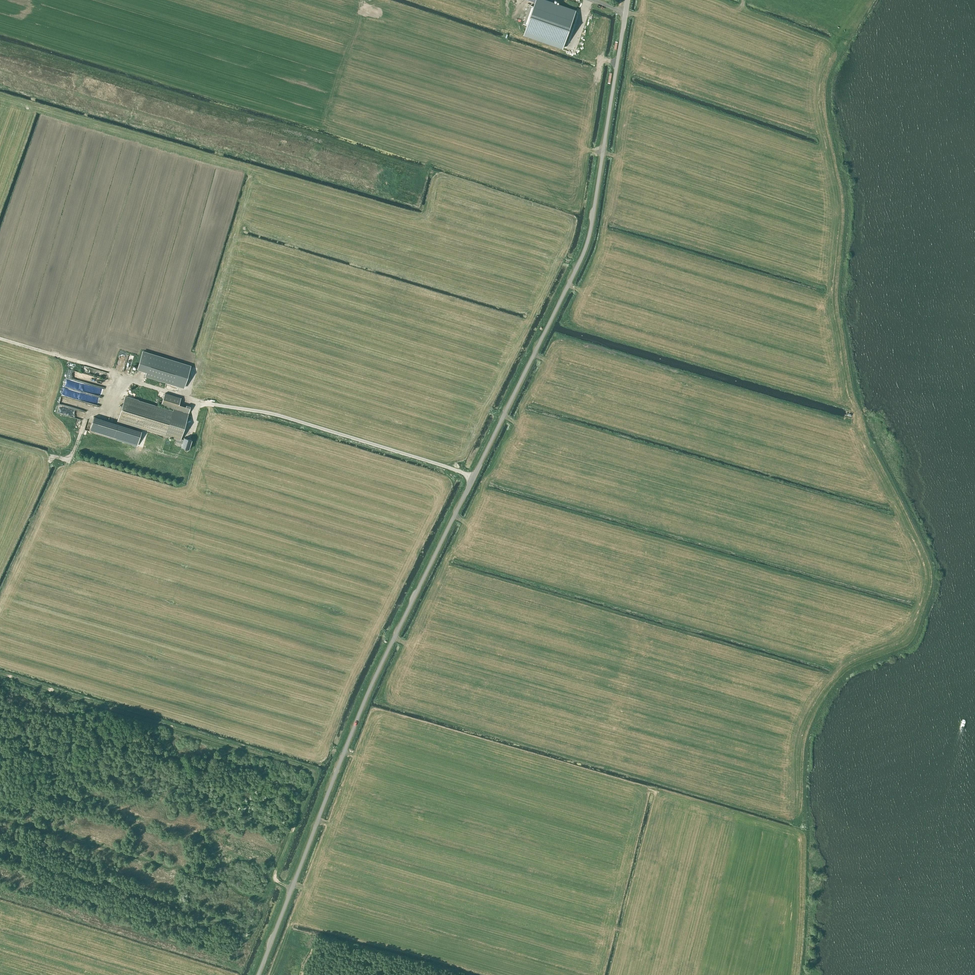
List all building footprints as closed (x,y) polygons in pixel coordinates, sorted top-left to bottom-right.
[(524,34),(563,48),(576,11),(544,0),(536,0),(524,34)] [(190,366),(142,351),(137,369),(146,372),(145,375),(184,387),(190,366)] [(185,450),(187,450),(188,450),(188,449),(191,439),(184,437),(183,439),(180,438),(181,435),(190,408),(179,404),(181,397),(165,392),(161,405),(173,409),(173,410),(125,395),(117,420),(176,439),(176,441),(182,443),(181,447),(185,448),(184,449),(185,450)] [(141,431),(93,416),(88,430),(137,445),(141,431)]
